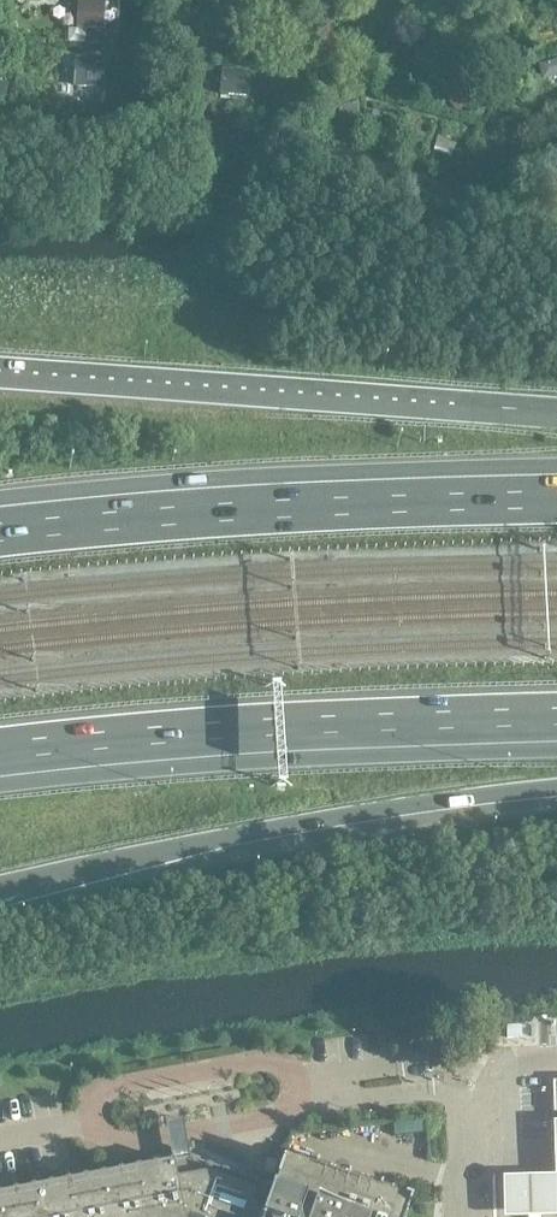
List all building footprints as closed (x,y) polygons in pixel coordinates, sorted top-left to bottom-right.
[(104,2),(77,1),(76,31),(68,31),(67,45),(84,45),(85,31),(103,32),(104,2)] [(87,37),(87,49),(102,49),(102,37),(87,37)] [(75,58),(74,88),(102,90),(103,59),(75,58)] [(538,66),(542,82),(556,78),(556,61),(538,66)] [(251,74),(222,71),(219,97),(248,100),(251,74)] [(358,122),(358,105),(348,105),(339,110),(339,122),(358,122)] [(380,114),(364,114),(364,130),(380,130),(380,114)] [(400,138),(403,118),(388,115),(384,135),(400,138)] [(428,136),(407,131),(404,143),(425,149),(428,136)] [(455,146),(437,140),(433,152),(451,158),(455,146)] [(489,1044),(489,1032),(489,1026),(475,1027),(475,1044),(489,1044)] [(495,1182),(497,1216),(556,1216),(556,1135),(549,1135),(550,1179),(495,1182)] [(410,1202),(405,1200),(379,1191),(380,1189),(378,1188),(378,1190),(348,1180),(348,1178),(346,1177),(346,1176),(346,1174),(345,1172),(344,1171),(343,1170),(342,1169),(341,1169),(338,1169),(337,1169),(335,1169),(333,1170),(332,1171),(331,1172),(331,1174),(316,1169),(316,1167),(315,1166),(314,1168),(306,1165),(283,1157),(281,1162),(272,1188),(259,1183),(257,1181),(254,1181),(254,1182),(243,1178),(243,1177),(241,1176),(238,1176),(227,1172),(225,1170),(223,1170),(223,1171),(211,1167),(212,1166),(209,1165),(207,1165),(195,1161),(196,1161),(193,1159),(191,1159),(173,1162),(173,1161),(172,1161),(171,1161),(169,1162),(169,1163),(156,1166),(157,1165),(154,1164),(152,1166),(139,1169),(139,1168),(137,1168),(134,1169),(135,1170),(122,1172),(122,1171),(119,1171),(117,1172),(117,1173),(104,1176),(104,1175),(102,1174),(99,1176),(100,1176),(87,1179),(87,1178),(84,1178),(82,1179),(82,1180),(69,1182),(69,1181),(67,1181),(64,1182),(65,1183),(52,1186),(52,1185),(49,1184),(47,1186),(34,1189),(34,1188),(32,1188),(29,1189),(30,1190),(17,1192),(17,1191),(14,1191),(12,1192),(12,1193),(0,1195),(0,1216),(405,1216),(410,1202)]
